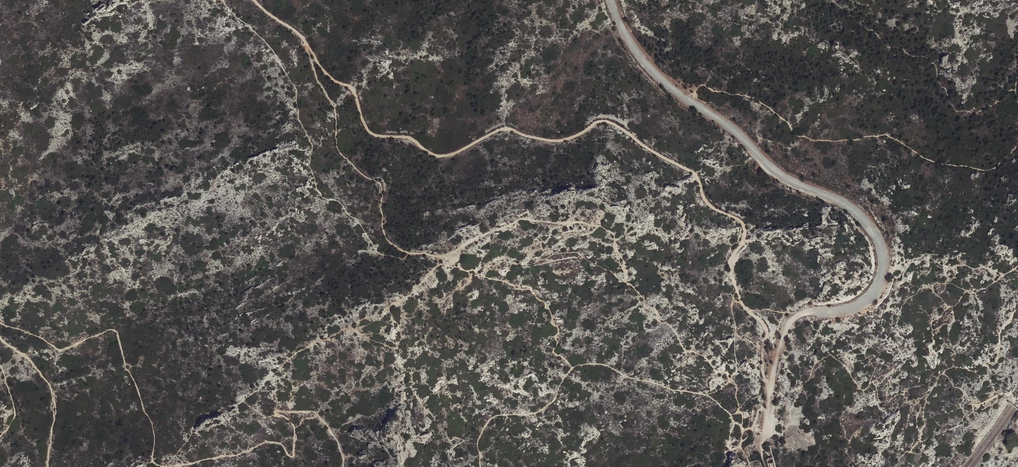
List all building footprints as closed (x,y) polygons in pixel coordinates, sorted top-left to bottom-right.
[(767,458),(769,466),(775,466),(773,457),(767,458)]
